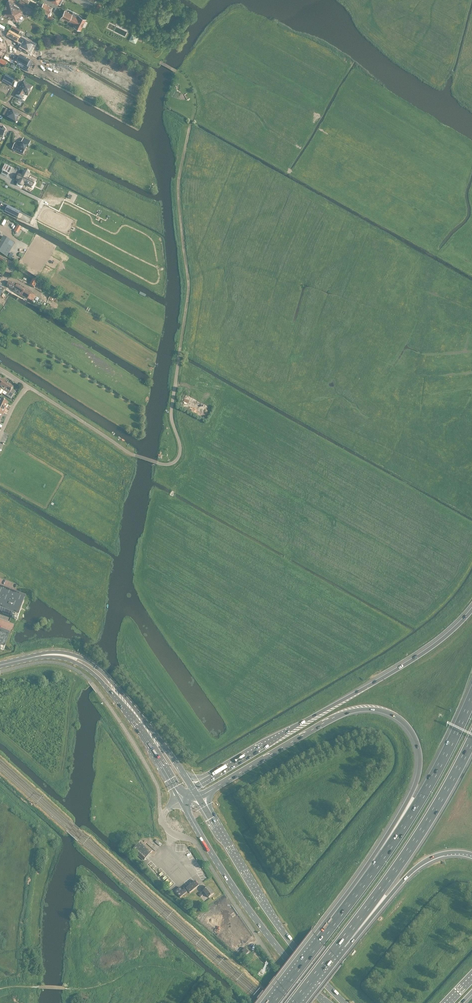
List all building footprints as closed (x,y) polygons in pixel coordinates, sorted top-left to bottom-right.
[(5,5),(21,14),(22,13),(21,12),(24,8),(9,0),(8,0),(5,5)] [(49,13),(52,8),(43,3),(40,8),(49,13)] [(1,13),(17,22),(21,14),(5,5),(1,13)] [(64,10),(61,17),(68,21),(69,20),(75,23),(73,26),(78,28),(81,30),(86,18),(84,17),(79,15),(77,17),(72,15),(72,14),(64,10)] [(13,26),(10,31),(18,35),(21,31),(13,26)] [(35,45),(23,39),(10,31),(7,36),(17,43),(18,42),(23,45),(21,48),(27,52),(30,53),(32,49),(35,45)] [(132,34),(129,40),(135,43),(138,37),(132,34)] [(6,54),(3,59),(12,64),(15,59),(6,54)] [(20,55),(16,61),(18,62),(19,63),(18,65),(17,65),(16,65),(28,72),(28,71),(27,71),(32,63),(26,59),(20,55)] [(6,75),(3,80),(11,85),(14,79),(6,75)] [(23,81),(15,95),(22,99),(25,94),(27,95),(33,86),(23,81)] [(19,115),(9,109),(4,116),(15,122),(19,115)] [(15,143),(12,149),(23,154),(27,146),(28,147),(30,142),(23,138),(21,143),(19,142),(17,145),(15,143)] [(12,167),(5,164),(2,170),(1,173),(7,176),(12,167)] [(29,173),(24,170),(21,176),(19,175),(17,180),(18,181),(16,185),(22,187),(24,184),(32,188),(35,183),(26,178),(29,173)] [(4,211),(16,217),(19,211),(7,205),(4,211)] [(1,241),(0,242),(0,253),(6,257),(15,243),(3,236),(1,241)] [(6,267),(9,262),(0,257),(0,262),(2,263),(2,265),(6,267)] [(34,288),(37,282),(33,279),(29,285),(34,288)] [(9,281),(7,286),(14,290),(14,291),(20,294),(28,298),(33,301),(36,296),(31,293),(32,291),(18,283),(17,285),(15,283),(14,284),(9,281)] [(0,386),(0,391),(2,389),(4,391),(9,383),(4,380),(0,386)] [(14,386),(9,383),(4,391),(7,393),(5,395),(11,399),(15,392),(12,389),(14,386)] [(0,591),(0,611),(16,617),(23,600),(15,596),(0,591)] [(8,635),(0,632),(0,648),(3,649),(8,635)] [(132,850),(144,861),(153,851),(141,840),(132,850)] [(190,893),(199,885),(195,881),(186,888),(185,887),(182,890),(180,887),(175,891),(172,893),(175,896),(177,894),(181,899),(183,898),(182,896),(188,891),(190,893)] [(222,890),(219,884),(212,889),(214,891),(216,890),(217,893),(222,890)] [(203,891),(208,898),(214,893),(208,886),(203,891)] [(216,914),(225,908),(221,903),(212,909),(216,914)] [(269,981),(268,984),(285,999),(287,997),(288,995),(273,977),(269,981)]
